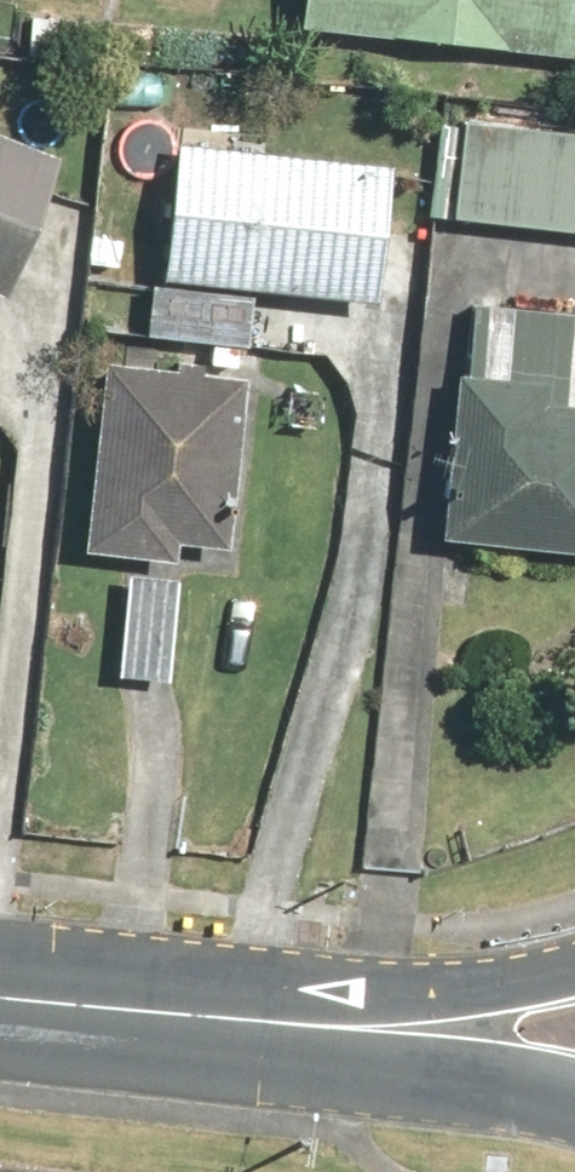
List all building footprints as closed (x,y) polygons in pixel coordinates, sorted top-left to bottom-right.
[(130,11),(146,0),(123,0),(130,11)] [(287,21),(574,51),(574,0),(289,0),(287,21)] [(107,30),(24,20),(20,55),(103,65),(107,30)] [(436,220),(574,234),(574,130),(446,118),(436,220)] [(0,140),(0,297),(52,159),(0,140)] [(147,260),(139,260),(132,337),(232,346),(238,289),(363,303),(377,170),(159,147),(147,260)] [(439,376),(422,545),(574,560),(574,314),(458,303),(450,377),(439,376)] [(92,391),(68,552),(159,565),(162,545),(212,552),(236,384),(102,365),(99,392),(92,391)] [(169,582),(119,574),(103,677),(152,685),(169,582)]
